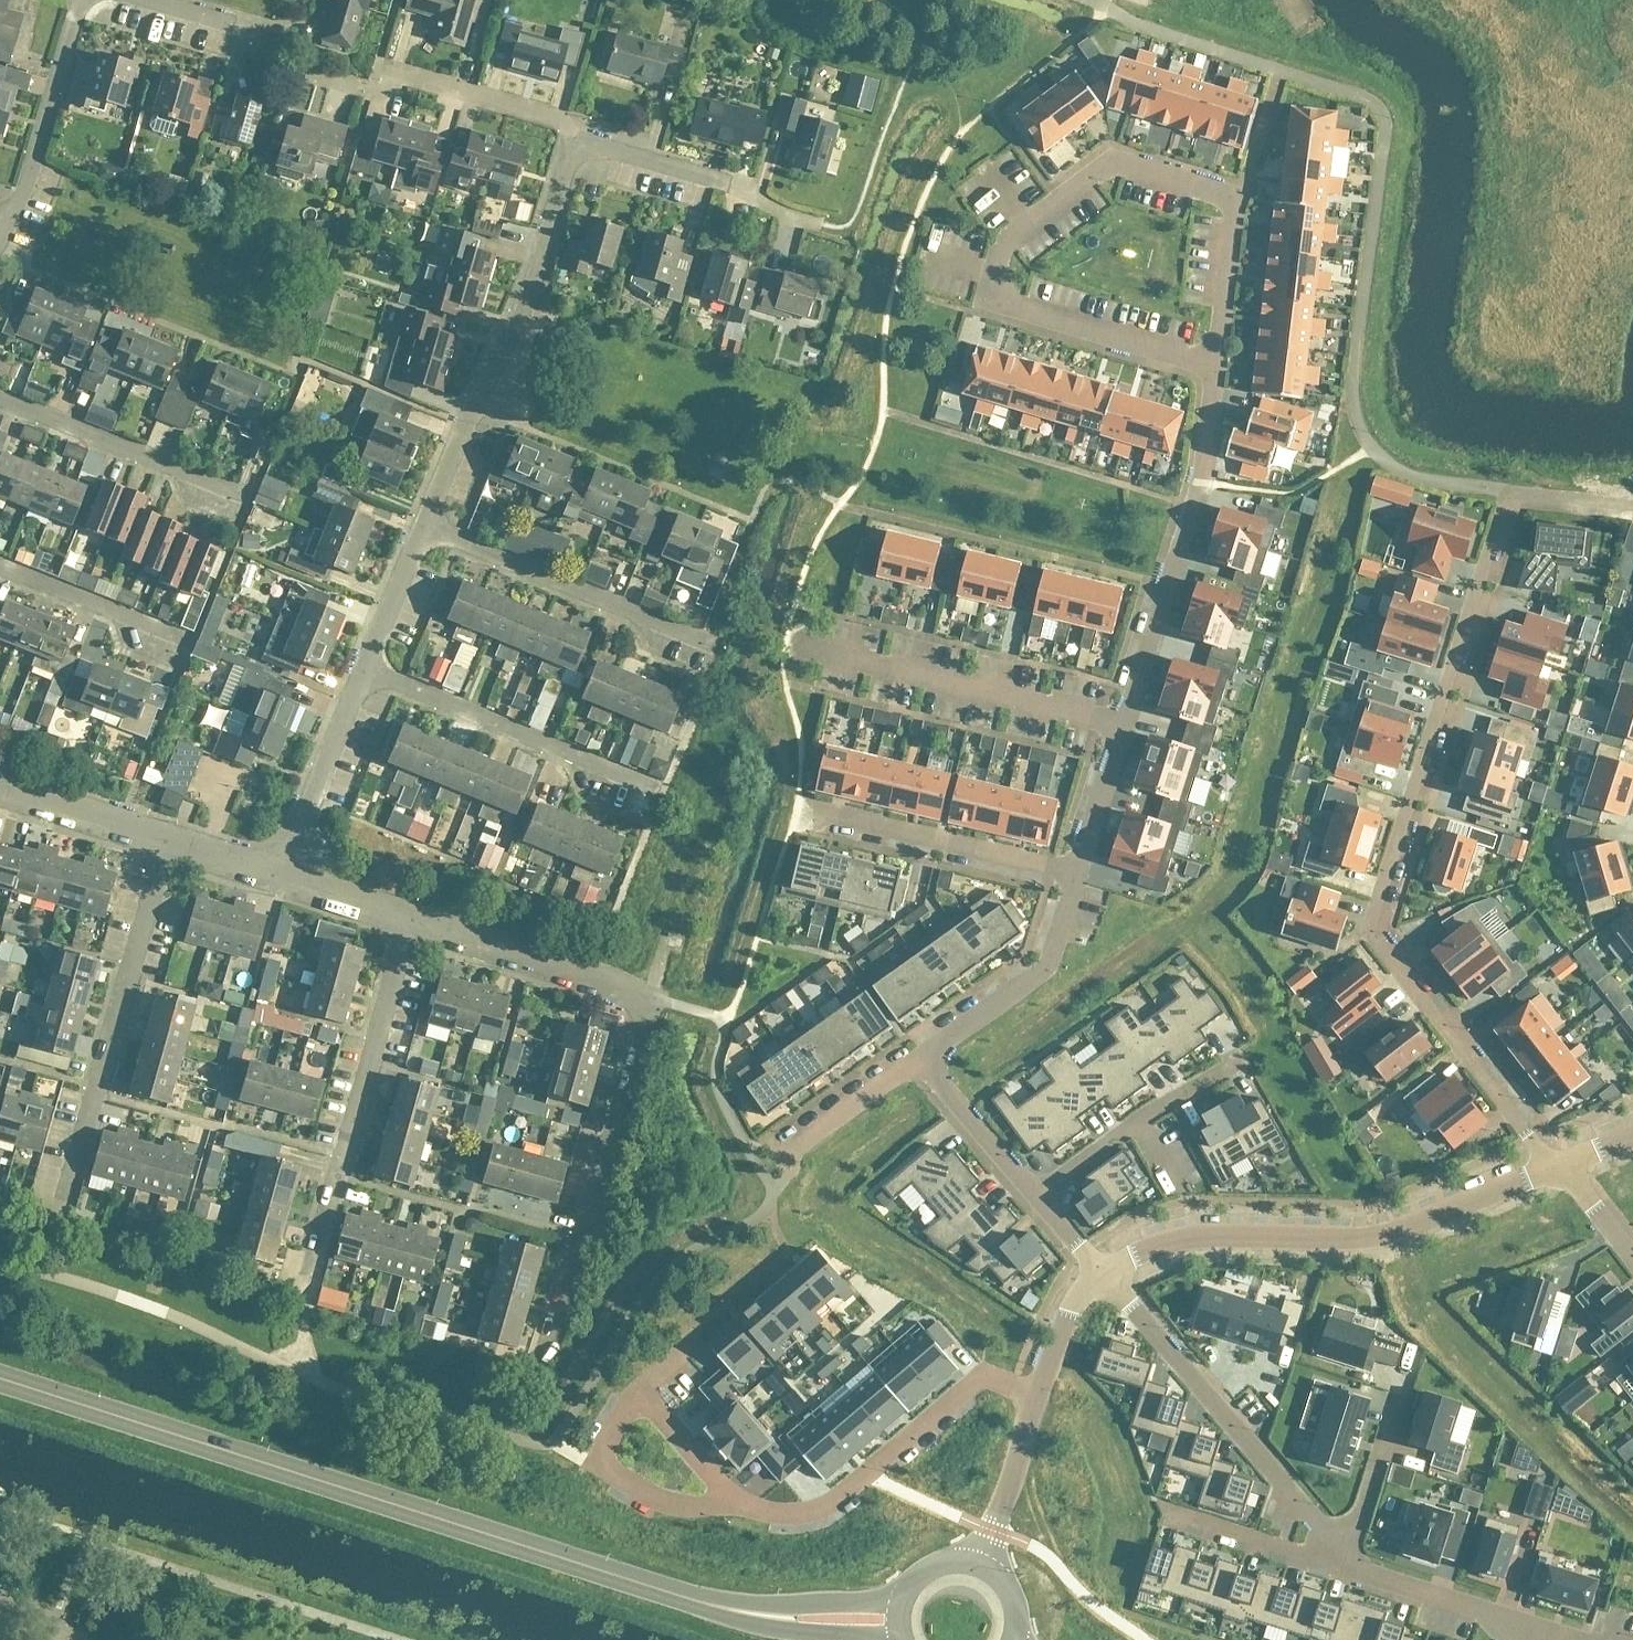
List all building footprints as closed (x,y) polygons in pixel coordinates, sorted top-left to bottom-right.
[(12,48),(21,19),(4,14),(8,0),(0,0),(0,44),(12,48)] [(367,12),(370,0),(329,0),(333,1),(322,41),(351,49),(363,11),(367,12)] [(477,16),(481,0),(409,0),(406,11),(438,20),(432,40),(463,49),(473,15),(477,16)] [(557,85),(563,65),(574,69),(584,35),(561,29),(557,45),(520,34),(521,29),(505,25),(497,53),(512,57),(508,71),(557,85)] [(662,77),(677,81),(685,53),(669,48),(668,50),(617,36),(608,69),(644,80),(643,83),(659,88),(662,77)] [(1105,108),(1129,116),(1147,55),(1139,52),(1135,65),(1120,60),(1105,108)] [(1129,116),(1151,123),(1166,75),(1152,70),(1156,57),(1147,55),(1129,116)] [(129,85),(134,87),(139,68),(120,62),(119,64),(100,58),(97,69),(80,64),(68,104),(104,115),(107,105),(121,110),(129,85)] [(1166,75),(1151,123),(1174,130),(1193,69),(1184,66),(1180,79),(1166,75)] [(1174,130),(1197,137),(1212,89),(1197,84),(1201,71),(1193,69),(1174,130)] [(15,90),(2,86),(6,72),(0,70),(0,142),(15,90)] [(1048,78),(1056,89),(1083,124),(1103,110),(1076,74),(1063,83),(1055,73),(1048,78)] [(150,85),(141,113),(151,116),(150,119),(148,127),(152,133),(171,138),(175,135),(178,136),(195,141),(197,142),(209,103),(193,98),(197,87),(165,77),(162,89),(150,85)] [(1212,89),(1197,137),(1220,144),(1239,83),(1230,80),(1226,93),(1212,89)] [(1239,83),(1220,144),(1244,151),(1258,103),(1243,98),(1247,86),(1239,83)] [(1083,124),(1056,89),(1044,98),(1036,87),(1029,92),(1064,139),(1083,124)] [(1044,154),(1064,139),(1029,92),(1022,97),(1030,108),(1017,118),(1044,154)] [(210,137),(250,148),(263,105),(236,97),(232,113),(218,109),(210,137)] [(787,164),(823,174),(836,128),(802,118),(806,105),(782,98),(774,128),(796,134),(787,164)] [(740,107),(740,111),(700,100),(690,136),(741,150),(743,140),(758,145),(767,114),(740,107)] [(1289,134),(1347,141),(1348,133),(1334,131),(1336,115),(1292,110),(1289,134)] [(296,183),(300,180),(302,175),(309,177),(314,160),(335,166),(346,128),(305,117),(301,133),(288,129),(277,168),(276,173),(279,178),(296,183)] [(396,171),(408,130),(382,122),(374,150),(359,145),(351,171),(377,179),(381,167),(396,171)] [(408,130),(396,171),(413,177),(410,188),(431,195),(439,169),(427,165),(435,138),(408,130)] [(1286,158),(1330,163),(1332,148),(1345,150),(1347,141),(1289,134),(1286,158)] [(487,181),(498,143),(471,135),(463,162),(452,158),(444,185),(468,192),(473,177),(487,181)] [(498,143),(487,181),(501,185),(497,201),(509,204),(525,151),(498,143)] [(1328,179),(1330,163),(1286,158),(1283,182),(1341,189),(1342,180),(1328,179)] [(168,181),(161,201),(180,207),(187,188),(168,181)] [(1283,182),(1280,204),(1325,210),(1326,195),(1340,197),(1341,189),(1283,182)] [(1272,228),(1335,236),(1336,227),(1323,226),(1325,210),(1280,204),(1275,204),(1272,228)] [(561,270),(566,272),(583,277),(587,264),(610,271),(622,230),(608,226),(608,224),(592,219),(584,246),(570,242),(561,270)] [(501,228),(473,220),(470,233),(497,241),(501,228)] [(1334,244),(1335,236),(1272,228),(1269,251),(1319,258),(1321,242),(1334,244)] [(467,279),(486,284),(494,258),(467,250),(470,238),(443,230),(436,254),(452,259),(448,274),(467,279)] [(655,304),(658,297),(679,304),(692,259),(677,254),(679,245),(651,236),(639,275),(633,273),(629,288),(655,304)] [(1317,273),(1319,258),(1269,251),(1266,275),(1329,283),(1330,274),(1317,273)] [(755,287),(740,283),(742,277),(750,279),(750,277),(750,274),(750,272),(749,269),(748,266),(746,263),(745,261),(743,259),(740,257),(737,256),(729,254),(727,259),(713,255),(708,270),(705,271),(702,273),(699,275),(696,278),(694,282),(692,287),(692,291),(694,293),(701,294),(700,299),(732,308),(728,322),(743,326),(755,287)] [(566,272),(561,270),(560,270),(556,283),(562,285),(566,272)] [(467,279),(448,274),(444,288),(428,284),(421,307),(459,318),(462,306),(478,311),(486,284),(467,279)] [(815,323),(821,303),(810,300),(814,285),(783,275),(780,286),(765,281),(756,311),(788,321),(789,315),(815,323)] [(1266,275),(1263,299),(1313,305),(1315,290),(1328,291),(1329,283),(1266,275)] [(44,341),(60,301),(35,291),(28,307),(15,301),(2,334),(16,340),(18,336),(42,346),(44,341)] [(417,300),(399,294),(396,304),(415,309),(417,300)] [(1263,299),(1260,322),(1324,330),(1325,321),(1311,320),(1313,305),(1263,299)] [(84,311),(60,301),(44,341),(67,350),(61,365),(79,372),(97,326),(81,319),(84,311)] [(440,335),(444,323),(407,312),(400,336),(401,336),(395,352),(448,367),(456,340),(440,335)] [(1258,346),(1307,352),(1309,337),(1322,338),(1324,330),(1260,322),(1258,346)] [(135,381),(150,343),(123,332),(118,345),(114,343),(116,339),(101,333),(78,389),(93,395),(104,368),(135,381)] [(150,343),(135,381),(162,392),(177,354),(150,343)] [(1305,367),(1307,352),(1258,346),(1255,370),(1318,377),(1319,369),(1305,367)] [(974,413),(982,415),(992,384),(1001,355),(977,347),(963,395),(978,400),(974,413)] [(448,367),(395,352),(383,388),(409,399),(413,384),(440,393),(443,384),(448,367)] [(1017,384),(1024,361),(1001,355),(992,384),(982,415),(991,418),(995,405),(1009,409),(1017,384)] [(1042,384),(1046,368),(1024,361),(1017,384),(1009,409),(1024,414),(1020,427),(1028,429),(1042,384)] [(228,414),(244,376),(218,365),(202,403),(228,414)] [(1069,375),(1046,368),(1042,384),(1028,429),(1036,432),(1040,419),(1054,423),(1066,384),(1069,375)] [(323,375),(308,369),(296,401),(310,407),(323,375)] [(1318,377),(1255,370),(1252,395),(1301,401),(1303,384),(1317,386),(1317,384),(1318,377)] [(1066,384),(1054,423),(1068,427),(1065,440),(1073,443),(1091,384),(1092,382),(1069,375),(1066,384)] [(244,376),(225,423),(240,429),(239,432),(241,436),(254,442),(247,457),(262,463),(275,433),(256,425),(271,387),(244,376)] [(1101,437),(1114,394),(1116,389),(1092,382),(1091,384),(1073,443),(1082,445),(1086,432),(1101,437)] [(182,394),(172,390),(166,387),(153,419),(169,426),(182,394)] [(369,445),(407,460),(418,433),(388,421),(396,403),(367,390),(359,409),(380,418),(369,445)] [(182,394),(169,426),(184,432),(197,400),(182,394)] [(1119,457),(1136,401),(1114,394),(1101,437),(1115,441),(1111,454),(1119,457)] [(1159,408),(1136,401),(1119,457),(1128,459),(1131,446),(1146,451),(1159,408)] [(1253,411),(1246,435),(1246,436),(1276,445),(1276,446),(1301,454),(1312,415),(1275,404),(1271,417),(1253,411)] [(1159,408),(1146,451),(1142,464),(1151,466),(1155,453),(1170,458),(1183,415),(1159,408)] [(30,444),(35,430),(24,426),(18,439),(30,444)] [(35,430),(30,444),(39,447),(45,434),(35,430)] [(1246,436),(1246,435),(1233,432),(1226,458),(1243,463),(1239,476),(1265,483),(1276,446),(1276,445),(1246,436)] [(513,491),(516,482),(531,488),(546,452),(518,440),(510,460),(498,456),(488,481),(513,491)] [(73,461),(78,447),(66,443),(61,456),(73,461)] [(407,460),(369,445),(357,472),(395,488),(407,460)] [(87,451),(78,447),(73,461),(82,464),(87,451)] [(546,452),(531,488),(541,493),(535,508),(561,519),(562,520),(580,477),(567,472),(571,463),(546,452)] [(23,462),(1,453),(0,454),(0,498),(7,501),(23,462)] [(28,510),(44,470),(23,462),(7,501),(28,510)] [(319,479),(347,490),(347,489),(349,490),(354,477),(325,465),(324,467),(320,465),(316,476),(320,477),(320,478),(319,479)] [(44,470),(28,510),(50,518),(66,479),(44,470)] [(608,520),(623,484),(595,472),(591,482),(580,477),(562,520),(574,525),(577,518),(603,529),(607,520),(608,520)] [(66,479),(50,518),(71,527),(87,488),(66,479)] [(344,497),(347,490),(319,479),(316,485),(318,486),(312,499),(323,503),(318,516),(330,521),(324,535),(361,549),(372,523),(347,512),(352,500),(344,497)] [(1372,495),(1390,500),(1395,486),(1376,480),(1372,495)] [(105,539),(125,490),(105,481),(85,531),(105,539)] [(645,546),(656,521),(661,509),(645,503),(649,495),(623,484),(608,520),(619,525),(615,534),(645,546)] [(278,514),(284,498),(260,487),(253,504),(278,514)] [(125,490),(105,539),(124,547),(125,547),(140,512),(141,512),(142,510),(147,499),(125,490)] [(469,532),(499,541),(502,532),(484,526),(489,511),(476,507),(469,532)] [(1280,530),(1284,516),(1257,507),(1252,520),(1222,510),(1214,535),(1267,552),(1267,551),(1258,548),(1265,526),(1280,530)] [(1409,543),(1421,547),(1414,571),(1443,580),(1450,556),(1463,560),(1474,526),(1456,520),(1458,515),(1439,509),(1438,514),(1420,508),(1409,543)] [(140,512),(125,547),(124,547),(120,558),(142,567),(161,518),(142,510),(141,512),(140,512)] [(256,513),(251,525),(273,534),(278,523),(256,513)] [(682,566),(699,525),(678,516),(668,540),(656,536),(646,562),(657,566),(661,558),(682,566)] [(159,574),(160,575),(161,575),(178,537),(179,537),(179,535),(183,527),(161,518),(142,567),(159,574)] [(720,533),(699,525),(682,566),(694,572),(689,584),(700,589),(694,605),(710,612),(736,546),(717,539),(720,533)] [(521,559),(532,534),(512,526),(502,551),(521,559)] [(1631,526),(1623,552),(1632,555),(1632,526),(1631,526)] [(1534,561),(1525,591),(1554,595),(1557,568),(1558,558),(1590,561),(1593,535),(1537,528),(1527,559),(1534,561)] [(903,584),(914,539),(887,533),(884,547),(869,543),(862,574),(903,584)] [(178,592),(198,543),(179,535),(179,537),(178,537),(161,575),(160,575),(157,583),(178,592)] [(361,549),(324,535),(313,561),(291,551),(286,564),(320,578),(326,566),(350,576),(361,549)] [(1260,576),(1267,552),(1214,535),(1214,536),(1215,536),(1207,560),(1237,570),(1232,583),(1260,592),(1265,577),(1260,576)] [(941,546),(914,539),(903,584),(943,594),(951,563),(937,560),(941,546)] [(220,552),(198,543),(178,592),(192,597),(180,628),(193,633),(209,595),(203,593),(220,552)] [(964,566),(951,563),(943,594),(984,603),(994,559),(968,552),(964,566)] [(15,556),(11,568),(28,572),(31,560),(15,556)] [(994,559),(984,603),(1025,613),(1032,583),(1018,579),(1021,565),(994,559)] [(1059,622),(1070,578),(1044,572),(1028,637),(1040,640),(1045,619),(1059,622)] [(75,586),(85,590),(90,577),(80,573),(75,586)] [(90,577),(85,590),(92,593),(97,580),(90,577)] [(1387,624),(1438,640),(1439,636),(1443,637),(1449,618),(1445,617),(1447,613),(1430,607),(1436,588),(1400,577),(1393,597),(1396,598),(1387,624)] [(1085,629),(1096,584),(1070,578),(1059,622),(1054,643),(1066,646),(1071,625),(1085,629)] [(230,603),(235,590),(221,583),(215,596),(228,602),(230,603)] [(294,583),(277,622),(295,630),(331,645),(342,619),(318,608),(323,595),(294,583)] [(462,644),(484,592),(462,583),(447,621),(459,626),(453,640),(462,644)] [(1190,612),(1244,629),(1251,605),(1256,606),(1260,592),(1232,583),(1228,596),(1198,587),(1190,612)] [(1123,591),(1096,584),(1085,629),(1080,649),(1092,652),(1097,631),(1112,635),(1123,591)] [(126,606),(131,594),(120,589),(115,602),(126,606)] [(484,592),(462,644),(472,648),(478,634),(490,638),(505,601),(484,592)] [(138,596),(131,594),(126,606),(133,609),(138,596)] [(505,662),(526,610),(505,601),(490,638),(501,643),(495,658),(505,662)] [(17,648),(30,613),(5,603),(0,617),(0,641),(17,648)] [(156,619),(165,622),(170,609),(161,606),(156,619)] [(893,626),(896,613),(883,609),(880,623),(893,626)] [(17,648),(37,656),(50,621),(53,615),(41,610),(39,616),(30,613),(17,648)] [(532,656),(548,619),(526,610),(505,662),(515,666),(521,651),(532,656)] [(1574,623),(1597,627),(1599,615),(1576,611),(1574,623)] [(1244,629),(1190,612),(1191,613),(1183,637),(1213,646),(1208,659),(1236,668),(1241,653),(1226,649),(1233,626),(1244,629)] [(909,616),(896,613),(893,626),(906,629),(909,616)] [(1542,666),(1547,652),(1557,655),(1566,627),(1528,615),(1523,630),(1507,624),(1498,652),(1525,660),(1542,666)] [(548,619),(532,656),(544,661),(532,690),(541,694),(569,627),(548,619)] [(50,621),(37,656),(32,668),(53,677),(46,694),(59,699),(76,658),(65,654),(74,630),(50,621)] [(277,622),(261,661),(291,674),(296,661),(320,672),(331,645),(295,630),(277,622)] [(1438,640),(1387,624),(1379,650),(1377,650),(1372,666),(1400,675),(1405,660),(1429,668),(1431,663),(1435,665),(1441,646),(1436,645),(1438,640)] [(575,673),(590,636),(569,627),(541,694),(543,694),(539,704),(552,709),(562,685),(557,683),(563,668),(575,673)] [(973,645),(977,632),(964,629),(961,642),(973,645)] [(990,635),(977,632),(973,645),(986,648),(990,635)] [(217,666),(223,652),(198,642),(192,656),(217,666)] [(1525,660),(1498,652),(1489,679),(1506,684),(1501,699),(1540,711),(1548,684),(1538,680),(1542,666),(1525,660)] [(1632,675),(1632,652),(1631,659),(1627,658),(1622,672),(1632,675)] [(428,679),(441,685),(450,664),(437,658),(428,679)] [(1232,682),(1236,668),(1208,659),(1204,672),(1174,662),(1166,687),(1220,704),(1227,681),(1232,682)] [(1083,672),(1085,673),(1088,662),(1079,660),(1076,671),(1083,672)] [(587,719),(597,723),(618,672),(598,663),(582,699),(594,704),(587,719)] [(109,712),(122,676),(95,665),(88,682),(74,677),(61,707),(89,718),(95,707),(109,712)] [(248,671),(242,685),(232,711),(286,733),(297,706),(280,699),(285,687),(248,671)] [(618,672),(597,723),(606,727),(612,712),(625,717),(640,681),(618,672)] [(1622,672),(1617,686),(1622,687),(1615,709),(1632,715),(1632,675),(1622,672)] [(1327,708),(1338,679),(1326,675),(1315,703),(1327,708)] [(122,676),(109,712),(123,718),(119,729),(146,740),(158,708),(144,703),(150,687),(122,676)] [(639,741),(661,689),(640,681),(625,717),(636,722),(630,737),(639,741)] [(1363,683),(1350,726),(1405,743),(1413,717),(1385,708),(1390,691),(1363,683)] [(1184,735),(1212,744),(1217,729),(1212,727),(1219,705),(1220,705),(1220,704),(1166,687),(1166,688),(1159,712),(1188,722),(1184,735)] [(661,689),(639,741),(648,745),(655,729),(667,735),(682,698),(661,689)] [(498,717),(506,699),(492,693),(485,712),(498,717)] [(863,708),(850,705),(847,718),(860,721),(863,708)] [(1615,709),(1610,708),(1599,745),(1621,752),(1625,739),(1632,741),(1632,715),(1615,709)] [(286,733),(232,711),(221,737),(216,750),(245,763),(251,749),(275,760),(286,733)] [(871,724),(885,727),(888,714),(875,711),(871,724)] [(888,714),(885,727),(897,730),(900,717),(888,714)] [(920,736),(934,739),(937,726),(923,723),(920,736)] [(1514,777),(1519,761),(1529,764),(1538,734),(1506,724),(1500,743),(1472,734),(1466,753),(1470,755),(1467,763),(1514,777)] [(403,788),(425,735),(403,726),(387,764),(399,769),(387,798),(394,801),(400,787),(403,788)] [(937,726),(934,739),(946,742),(949,729),(937,726)] [(1405,743),(1350,726),(1336,769),(1363,777),(1368,760),(1397,769),(1405,743)] [(425,735),(403,788),(395,807),(409,813),(419,788),(415,786),(419,777),(430,782),(446,744),(425,735)] [(1143,763),(1195,780),(1203,756),(1208,758),(1212,744),(1184,735),(1180,748),(1151,738),(1143,763)] [(979,750),(992,753),(996,740),(982,737),(979,750)] [(1578,752),(1595,758),(1599,745),(1582,739),(1578,752)] [(996,740),(992,753),(1005,756),(1008,743),(996,740)] [(184,797),(203,754),(179,743),(165,776),(160,787),(184,797)] [(446,744),(430,782),(442,787),(436,801),(445,805),(467,753),(446,744)] [(1587,781),(1592,782),(1632,795),(1632,792),(1632,769),(1617,764),(1621,752),(1599,745),(1595,758),(1587,781)] [(816,792),(842,798),(852,754),(827,747),(816,792)] [(1041,765),(1045,752),(1031,749),(1028,762),(1041,765)] [(1057,755),(1045,752),(1041,765),(1054,768),(1057,755)] [(467,753),(445,805),(455,809),(461,794),(473,799),(488,762),(467,753)] [(866,804),(877,759),(852,754),(842,798),(866,804)] [(891,810),(901,765),(877,759),(866,804),(891,810)] [(488,822),(510,771),(488,762),(473,799),(485,804),(479,819),(488,822)] [(1160,811),(1188,820),(1193,805),(1188,803),(1195,780),(1143,763),(1135,788),(1165,798),(1160,811)] [(1465,771),(1460,770),(1454,789),(1483,798),(1477,817),(1508,827),(1518,796),(1509,793),(1514,777),(1467,763),(1465,771)] [(926,771),(901,765),(891,810),(915,816),(926,771)] [(132,784),(133,768),(117,766),(115,782),(132,784)] [(160,788),(160,787),(165,776),(146,768),(141,781),(160,788)] [(1336,769),(1334,777),(1361,785),(1363,777),(1336,769)] [(510,771),(488,822),(498,826),(504,811),(515,816),(531,779),(510,771)] [(951,777),(926,771),(915,816),(940,822),(951,777)] [(973,830),(984,785),(959,779),(948,824),(973,830)] [(806,780),(804,790),(812,791),(814,781),(806,780)] [(1587,781),(1576,817),(1598,824),(1602,811),(1625,819),(1626,816),(1629,817),(1632,805),(1629,804),(1632,795),(1592,782),(1587,781)] [(998,836),(1008,791),(984,785),(973,830),(998,836)] [(1329,833),(1372,846),(1374,842),(1378,843),(1383,829),(1378,827),(1381,819),(1352,809),(1356,795),(1327,786),(1319,812),(1334,817),(1329,833)] [(178,813),(184,799),(165,791),(160,805),(178,813)] [(1033,797),(1008,791),(998,836),(1022,842),(1033,797)] [(1033,797),(1022,842),(1048,848),(1059,803),(1033,797)] [(528,891),(559,814),(538,806),(523,843),(534,848),(528,862),(534,865),(524,890),(528,891)] [(1576,817),(1578,810),(1567,806),(1565,814),(1576,817)] [(1118,839),(1172,856),(1172,855),(1179,832),(1184,834),(1188,820),(1160,811),(1157,823),(1127,814),(1119,838),(1118,839)] [(580,823),(559,814),(528,891),(536,894),(552,855),(553,855),(565,860),(580,823)] [(407,838),(410,829),(389,821),(386,829),(407,838)] [(407,838),(423,845),(429,830),(413,823),(410,829),(407,838)] [(580,823),(565,860),(576,865),(570,880),(580,884),(602,832),(580,823)] [(1570,823),(1565,838),(1567,844),(1574,842),(1586,839),(1590,829),(1579,825),(1570,823)] [(1452,889),(1460,891),(1475,845),(1493,851),(1497,837),(1471,829),(1467,842),(1440,833),(1425,880),(1433,883),(1432,888),(1435,893),(1440,896),(1445,896),(1450,894),(1452,889)] [(608,877),(623,840),(602,832),(580,884),(589,887),(595,872),(608,877)] [(1371,851),(1372,846),(1329,833),(1324,849),(1309,844),(1301,870),(1330,879),(1335,865),(1363,874),(1366,865),(1371,866),(1375,852),(1371,851)] [(1623,868),(1620,859),(1623,858),(1620,846),(1617,847),(1616,844),(1598,850),(1594,836),(1586,839),(1574,842),(1567,844),(1572,859),(1576,858),(1583,880),(1623,868)] [(1172,856),(1118,839),(1111,864),(1141,873),(1137,886),(1164,895),(1169,881),(1165,879),(1172,856)] [(35,899),(50,848),(39,845),(37,853),(23,850),(21,855),(24,855),(13,892),(35,899)] [(809,903),(821,852),(802,847),(800,855),(792,853),(781,896),(809,903)] [(58,905),(70,862),(56,858),(58,850),(50,848),(35,899),(58,905)] [(1522,871),(1528,852),(1515,848),(1509,867),(1522,871)] [(13,892),(24,855),(21,855),(0,849),(0,889),(13,892)] [(835,909),(848,858),(821,852),(809,903),(835,909)] [(70,862),(58,905),(81,912),(96,861),(85,858),(83,865),(70,862)] [(862,915),(874,865),(848,858),(835,909),(862,915)] [(96,861),(81,912),(104,918),(116,875),(103,871),(105,864),(96,861)] [(900,880),(902,871),(874,865),(862,915),(890,922),(894,904),(902,906),(908,883),(900,880)] [(1630,891),(1629,888),(1632,887),(1629,876),(1626,877),(1623,868),(1583,880),(1589,902),(1585,903),(1589,918),(1616,910),(1612,897),(1630,891)] [(940,871),(938,880),(951,883),(953,875),(940,871)] [(951,883),(938,880),(936,889),(949,892),(951,885),(951,883)] [(951,885),(949,892),(959,894),(960,888),(951,885)] [(1284,935),(1334,951),(1344,920),(1332,916),(1338,897),(1300,885),(1284,935)] [(576,891),(570,904),(589,912),(595,899),(576,891)] [(208,949),(221,906),(208,902),(210,895),(199,892),(185,942),(208,949)] [(1010,902),(1003,907),(993,893),(971,908),(1002,951),(1023,936),(1018,929),(1025,924),(1010,902)] [(232,955),(246,905),(236,902),(234,909),(221,906),(208,949),(232,955)] [(246,905),(232,955),(254,962),(267,919),(254,915),(256,908),(246,905)] [(914,914),(919,921),(929,913),(924,906),(914,914)] [(1434,955),(1452,978),(1496,943),(1479,922),(1482,920),(1471,906),(1441,924),(1453,940),(1434,955)] [(981,966),(1002,951),(971,908),(970,910),(974,916),(957,928),(952,922),(951,923),(981,966)] [(1607,927),(1631,958),(1632,956),(1632,915),(1629,910),(1607,927)] [(908,929),(919,921),(914,914),(903,922),(908,929)] [(284,947),(292,919),(278,915),(275,926),(271,944),(284,947)] [(4,934),(21,938),(24,926),(8,921),(4,934)] [(319,966),(356,976),(363,951),(352,948),(356,933),(319,923),(314,942),(325,945),(319,966)] [(961,980),(981,966),(951,923),(930,937),(961,980)] [(69,947),(86,952),(90,939),(73,934),(69,947)] [(864,950),(870,945),(863,934),(856,939),(864,950)] [(794,936),(792,944),(805,948),(807,939),(794,936)] [(941,994),(961,980),(930,937),(929,938),(933,945),(915,958),(941,994)] [(817,951),(819,942),(807,939),(805,948),(817,951)] [(856,939),(848,944),(856,955),(864,950),(856,939)] [(877,948),(882,956),(893,948),(888,941),(877,948)] [(12,950),(13,946),(0,943),(0,961),(8,963),(12,950)] [(1488,985),(1499,999),(1527,977),(1515,962),(1512,964),(1496,943),(1452,978),(1469,1000),(1488,985)] [(871,963),(882,956),(877,948),(866,956),(871,963)] [(1552,949),(1535,954),(1538,968),(1556,963),(1552,949)] [(60,951),(57,963),(45,960),(41,973),(53,976),(92,986),(99,962),(60,951)] [(1182,956),(1175,961),(1180,968),(1187,963),(1182,956)] [(920,1009),(941,994),(915,958),(896,971),(892,965),(890,966),(920,1009)] [(280,963),(266,959),(261,976),(275,980),(280,963)] [(4,979),(8,963),(0,961),(0,978),(4,979)] [(1337,1004),(1321,1017),(1340,1041),(1370,1018),(1358,1003),(1381,985),(1362,961),(1325,990),(1337,1004)] [(312,990),(349,1001),(356,976),(319,966),(312,990)] [(825,966),(818,971),(826,982),(833,977),(825,966)] [(899,1024),(920,1009),(890,966),(869,982),(899,1024)] [(1288,984),(1295,993),(1314,978),(1307,969),(1288,984)] [(826,982),(818,971),(811,977),(819,988),(826,982)] [(451,1032),(464,988),(451,985),(453,978),(442,975),(427,1025),(451,1032)] [(46,1000),(85,1011),(92,986),(53,976),(46,1000)] [(255,1003),(266,1006),(268,996),(270,996),(275,980),(261,976),(257,993),(255,1003)] [(1160,1012),(1191,1055),(1208,1042),(1200,1032),(1224,1015),(1208,993),(1198,999),(1183,979),(1170,989),(1177,999),(1160,1012)] [(474,1039),(488,988),(478,985),(476,992),(464,988),(451,1032),(474,1039)] [(870,1045),(893,1029),(862,986),(840,1002),(870,1045)] [(1555,1016),(1540,996),(1531,986),(1516,998),(1524,1008),(1494,1032),(1509,1051),(1555,1016)] [(498,1042),(503,1043),(506,1032),(501,1031),(510,1002),(496,998),(498,991),(488,988),(474,1039),(497,1045),(498,1042)] [(349,1001),(312,990),(305,1015),(342,1026),(349,1001)] [(785,995),(778,1000),(786,1011),(793,1006),(785,995)] [(151,1022),(189,1033),(196,1008),(158,997),(151,1022)] [(85,1011),(46,1000),(39,1024),(78,1035),(85,1011)] [(786,1011),(778,1000),(770,1006),(778,1017),(786,1011)] [(850,1059),(870,1045),(840,1002),(839,1003),(843,1009),(824,1023),(850,1059)] [(1173,1068),(1191,1055),(1160,1012),(1142,1025),(1129,1007),(1117,1017),(1153,1066),(1166,1057),(1173,1068)] [(532,1013),(518,1009),(513,1026),(527,1030),(532,1013)] [(267,1027),(283,1032),(287,1019),(271,1014),(267,1027)] [(1552,1033),(1562,1025),(1555,1016),(1509,1051),(1524,1070),(1559,1043),(1552,1033)] [(1140,1076),(1153,1066),(1117,1017),(1104,1026),(1117,1043),(1099,1056),(1130,1099),(1147,1086),(1140,1076)] [(300,1036),(303,1023),(287,1019),(283,1032),(300,1036)] [(189,1033),(151,1022),(144,1046),(182,1057),(189,1033)] [(830,1073),(850,1059),(824,1023),(805,1036),(801,1030),(800,1031),(830,1073)] [(78,1035),(39,1024),(32,1050),(71,1061),(78,1035)] [(562,1049),(601,1059),(608,1035),(569,1024),(562,1049)] [(1344,1053),(1362,1076),(1374,1067),(1386,1082),(1392,1077),(1395,1081),(1406,1071),(1404,1068),(1430,1048),(1411,1024),(1393,1039),(1391,1036),(1382,1043),(1372,1031),(1344,1053)] [(744,1025),(737,1030),(746,1042),(752,1037),(744,1025)] [(248,1031),(235,1027),(230,1044),(243,1048),(248,1031)] [(319,1028),(315,1040),(333,1046),(337,1033),(319,1028)] [(746,1042),(737,1030),(731,1034),(739,1046),(746,1042)] [(809,1088),(830,1073),(800,1031),(779,1045),(809,1088)] [(306,1062),(328,1062),(328,1050),(315,1050),(315,1036),(306,1036),(306,1062)] [(522,1046),(509,1042),(504,1060),(518,1063),(522,1046)] [(1579,1046),(1568,1054),(1559,1043),(1524,1070),(1539,1089),(1578,1058),(1584,1053),(1579,1046)] [(226,1061),(239,1064),(243,1048),(230,1044),(226,1061)] [(789,1102),(809,1088),(779,1045),(778,1046),(782,1053),(765,1065),(760,1059),(759,1060),(789,1102)] [(182,1057),(144,1046),(137,1071),(175,1082),(182,1057)] [(555,1074),(594,1084),(601,1059),(562,1049),(555,1074)] [(1113,1112),(1130,1099),(1099,1056),(1081,1069),(1066,1049),(1054,1058),(1092,1110),(1105,1101),(1113,1112)] [(1079,1120),(1092,1110),(1054,1058),(1052,1056),(1039,1065),(1052,1083),(1035,1096),(1069,1143),(1087,1131),(1079,1120)] [(1596,1074),(1593,1077),(1578,1058),(1539,1089),(1554,1108),(1576,1091),(1584,1102),(1605,1085),(1596,1074)] [(500,1075),(513,1079),(518,1063),(504,1060),(500,1075)] [(767,1118),(789,1102),(759,1060),(737,1076),(747,1090),(741,1095),(755,1115),(762,1110),(767,1118)] [(264,1108),(274,1070),(250,1064),(239,1101),(264,1108)] [(22,1087),(26,1072),(13,1068),(7,1090),(15,1092),(22,1087)] [(288,1115),(298,1077),(274,1070),(264,1108),(288,1115)] [(175,1082),(137,1071),(130,1096),(168,1107),(175,1082)] [(594,1084),(555,1074),(548,1097),(587,1108),(594,1084)] [(1439,1129),(1470,1104),(1473,1102),(1454,1079),(1442,1088),(1438,1088),(1431,1079),(1435,1076),(1434,1075),(1403,1100),(1413,1113),(1417,1110),(1435,1133),(1439,1129)] [(235,1079),(221,1076),(216,1093),(230,1097),(235,1079)] [(407,1078),(406,1082),(423,1087),(424,1082),(425,1081),(407,1076),(407,1078)] [(298,1077),(288,1115),(312,1122),(323,1084),(298,1077)] [(393,1105),(431,1115),(438,1091),(423,1087),(406,1082),(400,1080),(393,1105)] [(482,1096),(494,1100),(498,1086),(486,1083),(482,1096)] [(1052,1156),(1069,1143),(1035,1096),(1017,1109),(1005,1091),(991,1101),(1030,1155),(1044,1145),(1052,1156)] [(212,1109),(226,1112),(230,1097),(216,1093),(212,1109)] [(30,1097),(19,1094),(17,1101),(5,1098),(0,1114),(0,1142),(17,1147),(30,1097)] [(30,1097),(17,1147),(39,1153),(52,1111),(38,1107),(40,1100),(30,1097)] [(528,1115),(532,1103),(532,1102),(514,1097),(510,1110),(528,1115)] [(1220,1107),(1249,1158),(1268,1148),(1274,1159),(1289,1151),(1261,1100),(1245,1108),(1239,1097),(1220,1107)] [(532,1102),(532,1103),(528,1115),(543,1119),(547,1106),(532,1102)] [(1485,1123),(1470,1104),(1439,1129),(1454,1148),(1485,1123)] [(386,1130),(424,1140),(431,1115),(393,1105),(386,1130)] [(1230,1169),(1249,1158),(1220,1107),(1202,1118),(1208,1129),(1193,1138),(1222,1189),(1236,1180),(1230,1169)] [(67,1126),(69,1110),(57,1109),(56,1123),(50,1122),(48,1141),(66,1144),(68,1126),(67,1126)] [(491,1114),(478,1110),(474,1127),(487,1130),(491,1114)] [(580,1115),(562,1110),(559,1123),(576,1129),(580,1115)] [(1350,1130),(1357,1138),(1365,1132),(1374,1125),(1368,1117),(1350,1130)] [(482,1148),(482,1147),(487,1130),(474,1127),(469,1143),(482,1148)] [(114,1182),(128,1133),(118,1130),(115,1138),(103,1134),(91,1175),(114,1182)] [(424,1140),(386,1130),(380,1153),(417,1164),(424,1140)] [(137,1189),(149,1147),(136,1143),(138,1136),(128,1133),(114,1182),(137,1189)] [(260,1142),(234,1134),(226,1137),(223,1148),(256,1157),(260,1142)] [(149,1147),(137,1189),(159,1195),(174,1145),(164,1142),(162,1150),(149,1147)] [(174,1145),(159,1195),(183,1202),(196,1160),(182,1156),(184,1148),(174,1145)] [(507,1191),(518,1153),(493,1146),(482,1184),(507,1191)] [(912,1185),(926,1202),(967,1168),(953,1151),(943,1160),(931,1147),(882,1189),(893,1201),(912,1185)] [(1124,1151),(1077,1185),(1087,1199),(1076,1207),(1093,1231),(1106,1221),(1102,1216),(1136,1191),(1123,1172),(1134,1165),(1124,1151)] [(205,1169),(218,1172),(223,1155),(210,1152),(205,1169)] [(417,1164),(380,1153),(373,1179),(410,1189),(417,1164)] [(532,1198),(542,1160),(518,1153),(507,1191),(532,1198)] [(34,1194),(54,1197),(59,1159),(39,1157),(34,1194)] [(465,1158),(460,1176),(474,1180),(479,1162),(465,1158)] [(255,1183),(293,1194),(300,1169),(262,1159),(255,1183)] [(542,1160),(532,1198),(556,1205),(567,1167),(542,1160)] [(933,1245),(984,1202),(983,1201),(980,1204),(970,1192),(981,1184),(967,1168),(926,1202),(940,1219),(923,1233),(933,1245)] [(218,1172),(205,1169),(200,1184),(213,1189),(218,1172)] [(1387,1187),(1400,1183),(1397,1175),(1384,1180),(1387,1187)] [(455,1192),(469,1196),(474,1180),(460,1176),(455,1192)] [(217,1179),(213,1194),(236,1199),(240,1184),(217,1179)] [(293,1194),(255,1183),(248,1207),(286,1218),(293,1194)] [(4,1194),(1,1205),(0,1208),(0,1209),(16,1214),(20,1199),(22,1193),(5,1188),(4,1194)] [(191,1216),(205,1220),(209,1203),(196,1200),(191,1216)] [(965,1266),(966,1267),(1019,1222),(1005,1206),(995,1214),(984,1202),(933,1245),(947,1254),(964,1240),(977,1255),(965,1266)] [(242,1231),(279,1242),(286,1218),(248,1207),(242,1231)] [(356,1265),(371,1215),(361,1212),(359,1220),(345,1216),(333,1258),(356,1265)] [(371,1215),(356,1265),(379,1272),(391,1229),(379,1225),(381,1218),(371,1215)] [(205,1220),(191,1216),(187,1233),(200,1237),(205,1220)] [(1019,1222),(966,1267),(979,1276),(988,1268),(1003,1286),(1019,1272),(1026,1280),(1046,1263),(1040,1255),(1044,1251),(1029,1234),(1019,1243),(1009,1231),(1019,1223),(1019,1222)] [(391,1229),(379,1272),(402,1278),(417,1228),(406,1225),(404,1232),(391,1229)] [(417,1228),(402,1278),(426,1285),(438,1242),(425,1238),(427,1231),(417,1228)] [(279,1242),(242,1231),(234,1256),(271,1267),(279,1242)] [(448,1252),(461,1256),(466,1238),(453,1235),(448,1252)] [(498,1266),(536,1276),(542,1251),(504,1241),(498,1266)] [(461,1256),(448,1252),(444,1267),(457,1271),(461,1256)] [(852,1296),(816,1253),(796,1270),(824,1303),(837,1292),(846,1302),(852,1296)] [(536,1276),(498,1266),(491,1290),(529,1301),(536,1276)] [(824,1303),(796,1270),(778,1285),(814,1328),(821,1323),(812,1313),(824,1303)] [(1600,1358),(1625,1338),(1617,1328),(1632,1315),(1632,1300),(1627,1293),(1623,1296),(1617,1289),(1614,1291),(1603,1277),(1575,1299),(1604,1336),(1590,1347),(1600,1358)] [(1535,1351),(1536,1350),(1548,1354),(1559,1322),(1546,1318),(1555,1288),(1530,1280),(1526,1294),(1513,1290),(1507,1310),(1519,1314),(1510,1343),(1535,1351)] [(453,1287),(439,1283),(434,1299),(448,1303),(453,1287)] [(814,1328),(778,1285),(759,1301),(788,1334),(799,1324),(807,1334),(814,1328)] [(529,1301),(491,1290),(484,1313),(522,1324),(529,1301)] [(1253,1307),(1206,1292),(1194,1329),(1240,1344),(1253,1307)] [(333,1296),(327,1311),(347,1318),(352,1303),(333,1296)] [(443,1320),(448,1303),(434,1299),(430,1316),(443,1320)] [(788,1334),(759,1301),(739,1318),(776,1361),(783,1355),(775,1345),(788,1334)] [(1303,1308),(1284,1302),(1279,1315),(1253,1307),(1240,1344),(1274,1355),(1280,1336),(1293,1340),(1303,1308)] [(1351,1326),(1354,1315),(1335,1309),(1332,1320),(1331,1319),(1319,1356),(1362,1370),(1365,1359),(1395,1369),(1404,1342),(1382,1335),(1381,1338),(1372,1335),(1373,1333),(1351,1326)] [(522,1324),(484,1313),(477,1340),(515,1350),(522,1324)] [(738,1381),(764,1358),(734,1323),(707,1345),(726,1367),(721,1372),(731,1384),(736,1380),(738,1381)] [(956,1368),(943,1352),(953,1343),(936,1323),(900,1355),(930,1390),(956,1368)] [(870,1348),(861,1337),(851,1346),(859,1356),(870,1348)] [(825,1354),(832,1349),(823,1339),(817,1344),(825,1354)] [(1146,1382),(1147,1382),(1153,1365),(1132,1359),(1135,1348),(1112,1341),(1108,1351),(1102,1349),(1094,1375),(1142,1390),(1143,1391),(1146,1382)] [(1632,1382),(1632,1354),(1619,1365),(1632,1382)] [(930,1390),(900,1355),(876,1375),(906,1411),(930,1390)] [(795,1377),(809,1365),(801,1356),(787,1368),(795,1377)] [(843,1365),(837,1358),(827,1367),(833,1374),(843,1365)] [(822,1382),(833,1374),(827,1367),(817,1376),(822,1382)] [(790,1388),(776,1371),(765,1380),(780,1397),(790,1388)] [(756,1423),(726,1388),(731,1384),(721,1372),(700,1390),(723,1417),(706,1431),(717,1444),(715,1446),(721,1453),(756,1423)] [(906,1411),(876,1375),(872,1378),(851,1396),(882,1431),(898,1417),(906,1411)] [(1567,1415),(1594,1393),(1583,1379),(1555,1401),(1567,1415)] [(1147,1382),(1146,1382),(1143,1391),(1142,1390),(1130,1428),(1171,1441),(1173,1442),(1180,1421),(1181,1421),(1186,1404),(1166,1397),(1168,1389),(1147,1382)] [(1370,1400),(1316,1383),(1301,1429),(1318,1434),(1309,1461),(1308,1460),(1308,1462),(1348,1474),(1348,1473),(1347,1473),(1370,1400)] [(793,1391),(782,1400),(797,1417),(807,1408),(793,1391)] [(822,1412),(827,1417),(821,1422),(851,1458),(857,1453),(882,1431),(851,1396),(847,1391),(822,1412)] [(1448,1441),(1459,1405),(1425,1394),(1409,1445),(1434,1452),(1429,1467),(1457,1476),(1466,1447),(1448,1441)] [(1181,1421),(1180,1421),(1173,1442),(1171,1441),(1163,1467),(1205,1480),(1206,1481),(1213,1460),(1214,1461),(1220,1443),(1199,1436),(1202,1428),(1181,1421)] [(851,1458),(821,1422),(793,1446),(796,1449),(790,1454),(801,1466),(806,1461),(824,1482),(851,1458)] [(801,1466),(790,1454),(786,1458),(756,1423),(721,1453),(726,1460),(729,1458),(740,1471),(757,1457),(780,1484),(801,1466)] [(1232,1476),(1235,1467),(1214,1461),(1213,1460),(1206,1481),(1205,1480),(1197,1507),(1241,1521),(1253,1482),(1232,1476)] [(1534,1483),(1523,1517),(1544,1523),(1555,1490),(1534,1483)] [(1477,1508),(1481,1494),(1464,1489),(1460,1502),(1477,1508)] [(1460,1543),(1469,1515),(1452,1510),(1450,1516),(1422,1507),(1407,1555),(1437,1564),(1445,1538),(1460,1543)] [(1498,1578),(1503,1580),(1520,1530),(1487,1519),(1481,1539),(1485,1540),(1475,1571),(1480,1573),(1478,1578),(1497,1583),(1498,1578)] [(1164,1594),(1183,1600),(1198,1553),(1176,1546),(1173,1554),(1153,1548),(1139,1591),(1162,1598),(1164,1594)] [(1554,1556),(1539,1552),(1531,1579),(1543,1583),(1539,1596),(1587,1611),(1596,1583),(1550,1568),(1554,1556)] [(1199,1554),(1198,1553),(1183,1600),(1223,1613),(1222,1617),(1223,1618),(1240,1567),(1218,1559),(1215,1568),(1197,1562),(1199,1554)] [(1247,1620),(1267,1627),(1282,1580),(1259,1573),(1256,1581),(1238,1575),(1241,1567),(1240,1567),(1223,1618),(1246,1625),(1247,1620)] [(1282,1580),(1267,1627),(1308,1639),(1323,1593),(1301,1586),(1298,1595),(1280,1589),(1283,1581),(1282,1580)] [(1323,1593),(1308,1639),(1354,1639),(1365,1607),(1343,1600),(1340,1608),(1322,1602),(1325,1594),(1323,1593)] [(1354,1639),(1402,1639),(1405,1629),(1385,1622),(1387,1614),(1365,1607),(1354,1639)]
